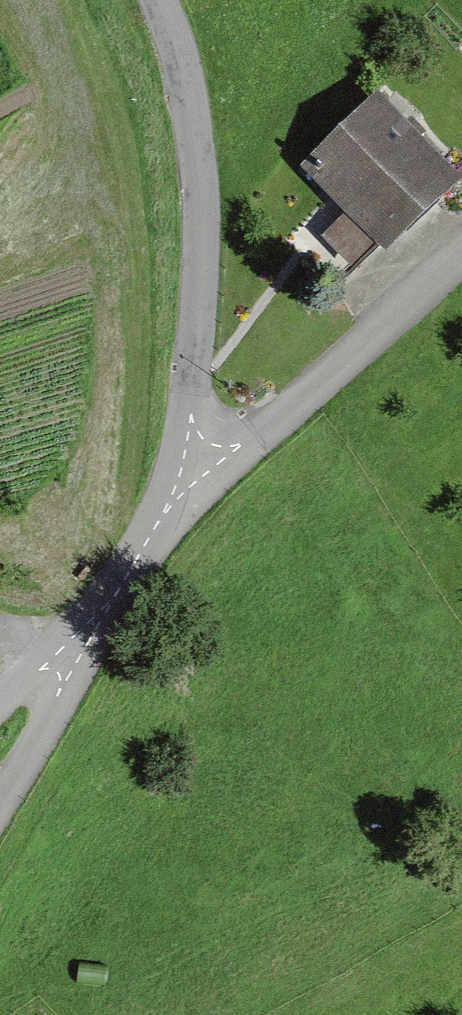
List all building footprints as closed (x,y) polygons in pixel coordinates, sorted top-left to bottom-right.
[(433,180),(358,109),(289,183),(364,254),(433,180)]
